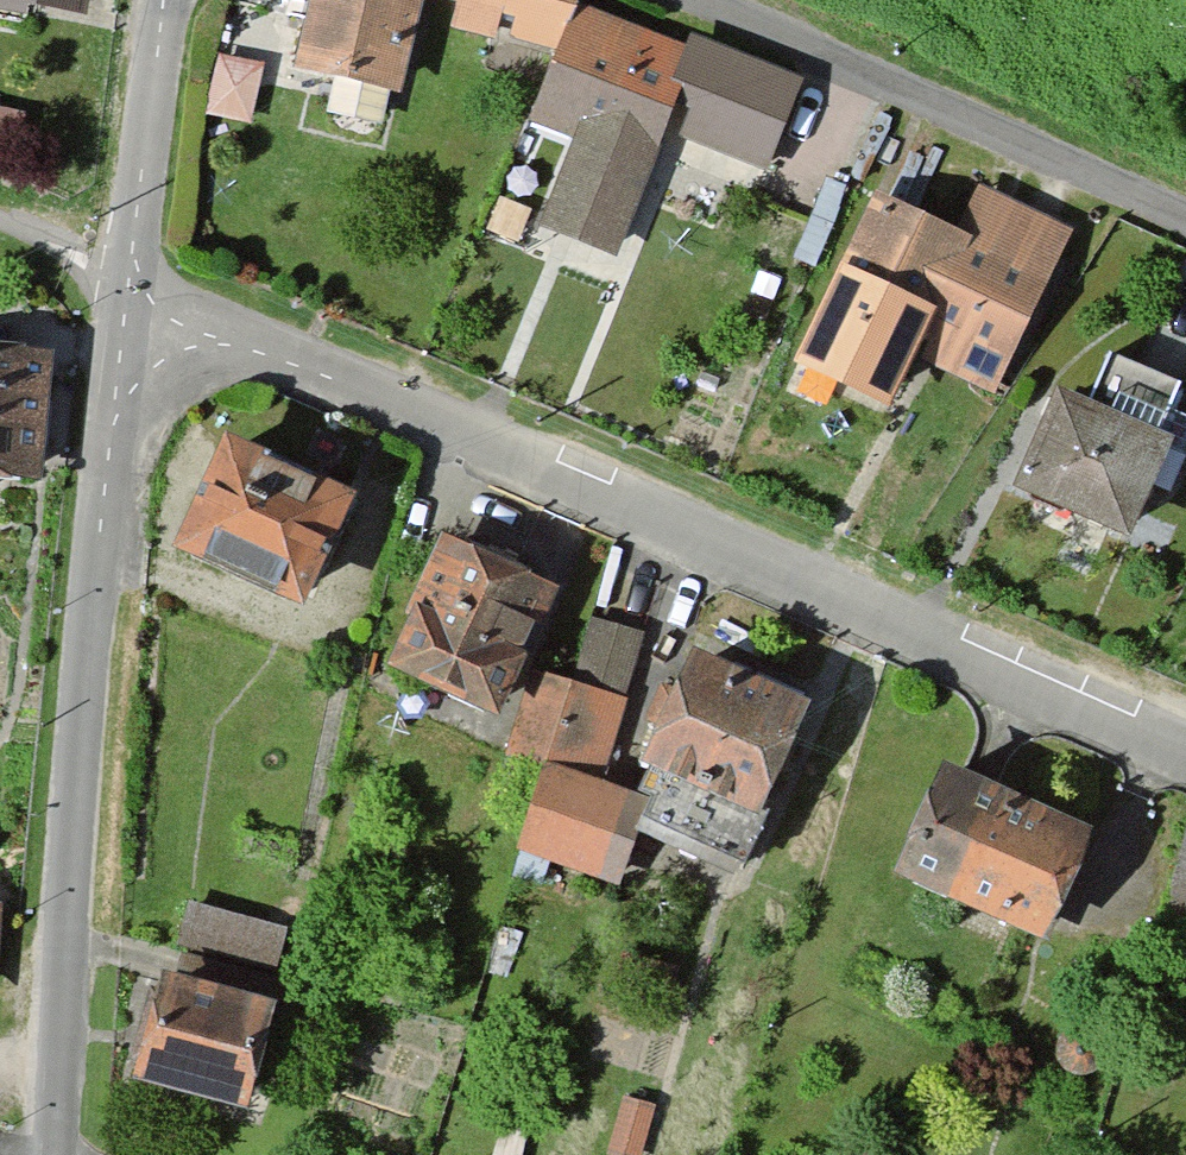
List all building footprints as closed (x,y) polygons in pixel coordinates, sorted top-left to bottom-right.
[(84,16),(86,0),(0,0),(0,6),(84,16)] [(297,67),(336,75),(329,107),(379,118),(386,85),(399,88),(419,0),(312,0),(297,67)] [(455,20),(490,33),(499,8),(515,13),(506,39),(548,54),(567,0),(462,0),(455,20)] [(687,46),(576,2),(532,114),(578,132),(542,223),(612,250),(672,98),(694,107),(684,133),(764,164),(798,76),(692,35),(687,46)] [(262,63),(219,54),(207,112),(250,122),(262,63)] [(0,106),(0,168),(12,171),(25,111),(0,106)] [(837,284),(800,364),(888,405),(913,352),(994,390),(1049,273),(1081,288),(1112,223),(1073,205),(1062,227),(983,190),(961,236),(929,221),(957,161),(904,136),(874,200),(860,193),(820,276),(837,284)] [(0,342),(0,476),(42,479),(51,345),(0,342)] [(1173,384),(1110,356),(1088,403),(1057,389),(1015,483),(1128,533),(1170,439),(1152,431),(1173,384)] [(354,497),(227,436),(175,543),(301,605),(354,497)] [(542,582),(442,538),(405,621),(419,628),(400,671),(498,713),(532,634),(521,629),(542,582)] [(643,637),(590,620),(569,684),(544,761),(515,850),(617,883),(627,852),(613,847),(626,808),(591,797),(643,637)] [(758,820),(805,705),(701,663),(685,703),(664,694),(653,722),(674,730),(642,808),(659,815),(650,838),(753,879),(774,826),(758,820)] [(544,761),(569,684),(539,675),(514,751),(544,761)] [(1040,935),(1090,828),(949,763),(899,871),(1040,935)] [(180,933),(245,948),(255,904),(190,889),(180,933)] [(301,983),(183,956),(179,975),(163,971),(138,1079),(248,1105),(270,1007),(294,1013),(301,983)] [(626,1096),(610,1153),(616,1154),(642,1154),(656,1105),(626,1096)]
